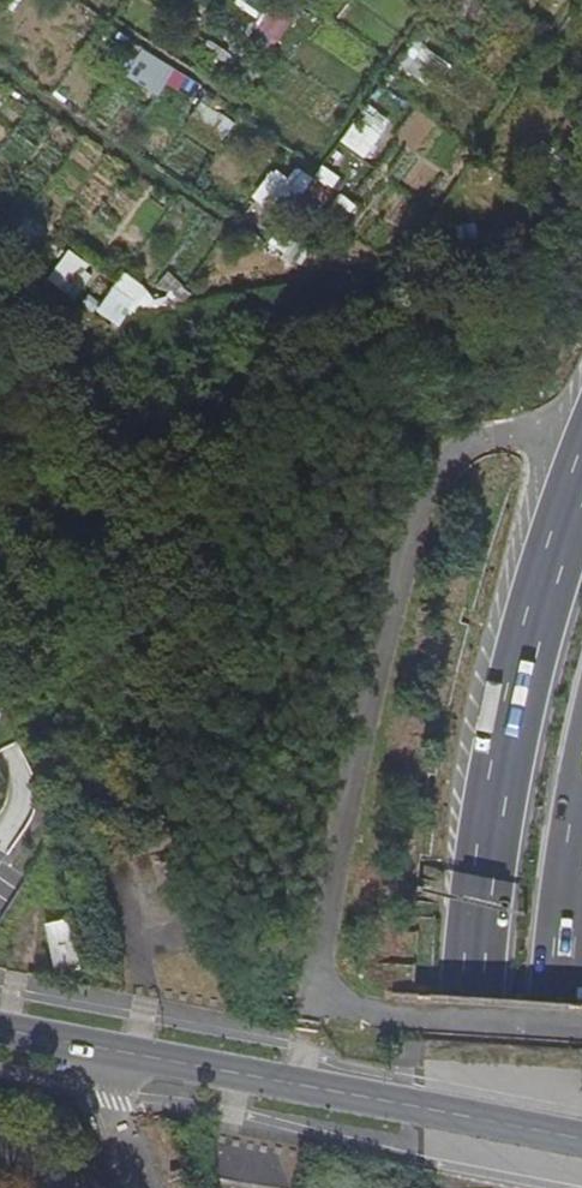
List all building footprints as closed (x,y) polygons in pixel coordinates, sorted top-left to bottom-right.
[(129,76),(163,93),(178,64),(144,47),(129,76)] [(181,290),(174,285),(166,297),(127,270),(99,309),(125,327),(144,300),(164,314),(181,290)] [(8,858),(30,822),(0,803),(0,853),(8,858)] [(53,964),(75,952),(68,923),(45,929),(53,964)] [(75,952),(53,964),(57,978),(80,972),(75,952)]
